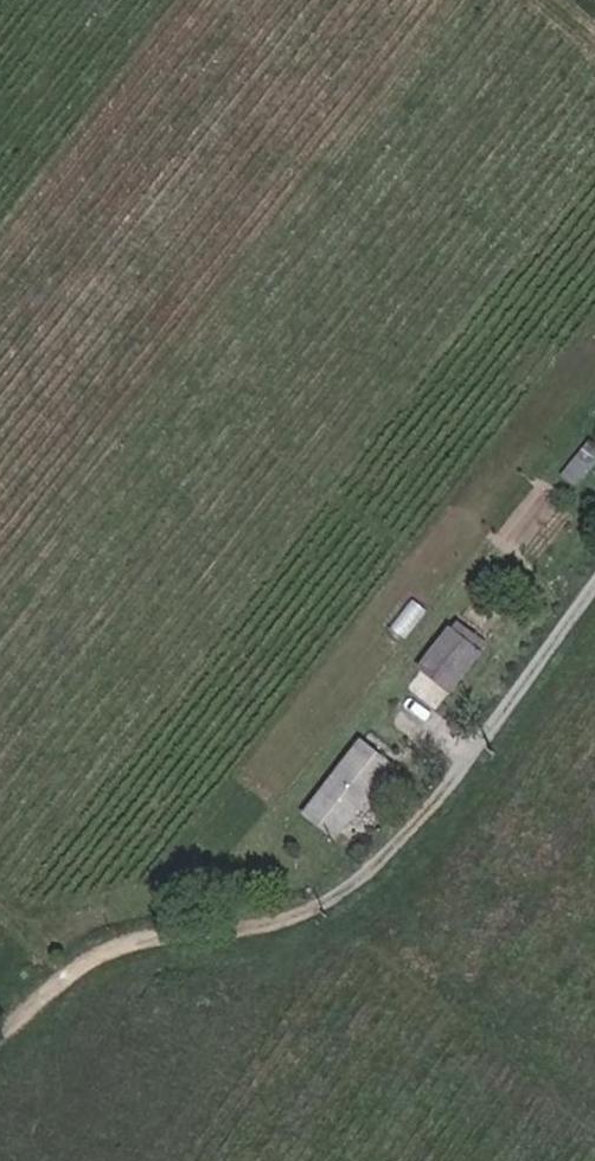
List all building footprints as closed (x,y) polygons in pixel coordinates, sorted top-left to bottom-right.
[(421,669),(457,694),(491,645),(454,620),(421,669)] [(397,768),(367,744),(309,819),(339,843),(397,768)]
